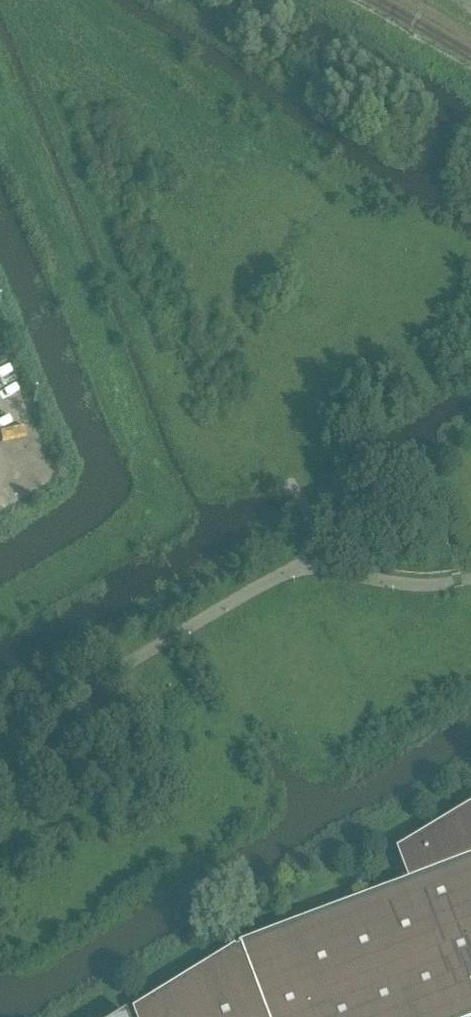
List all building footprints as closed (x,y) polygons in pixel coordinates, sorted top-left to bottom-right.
[(399,852),(410,883),(242,946),(135,1013),(136,1016),(470,1016),(470,809),(399,852)]
